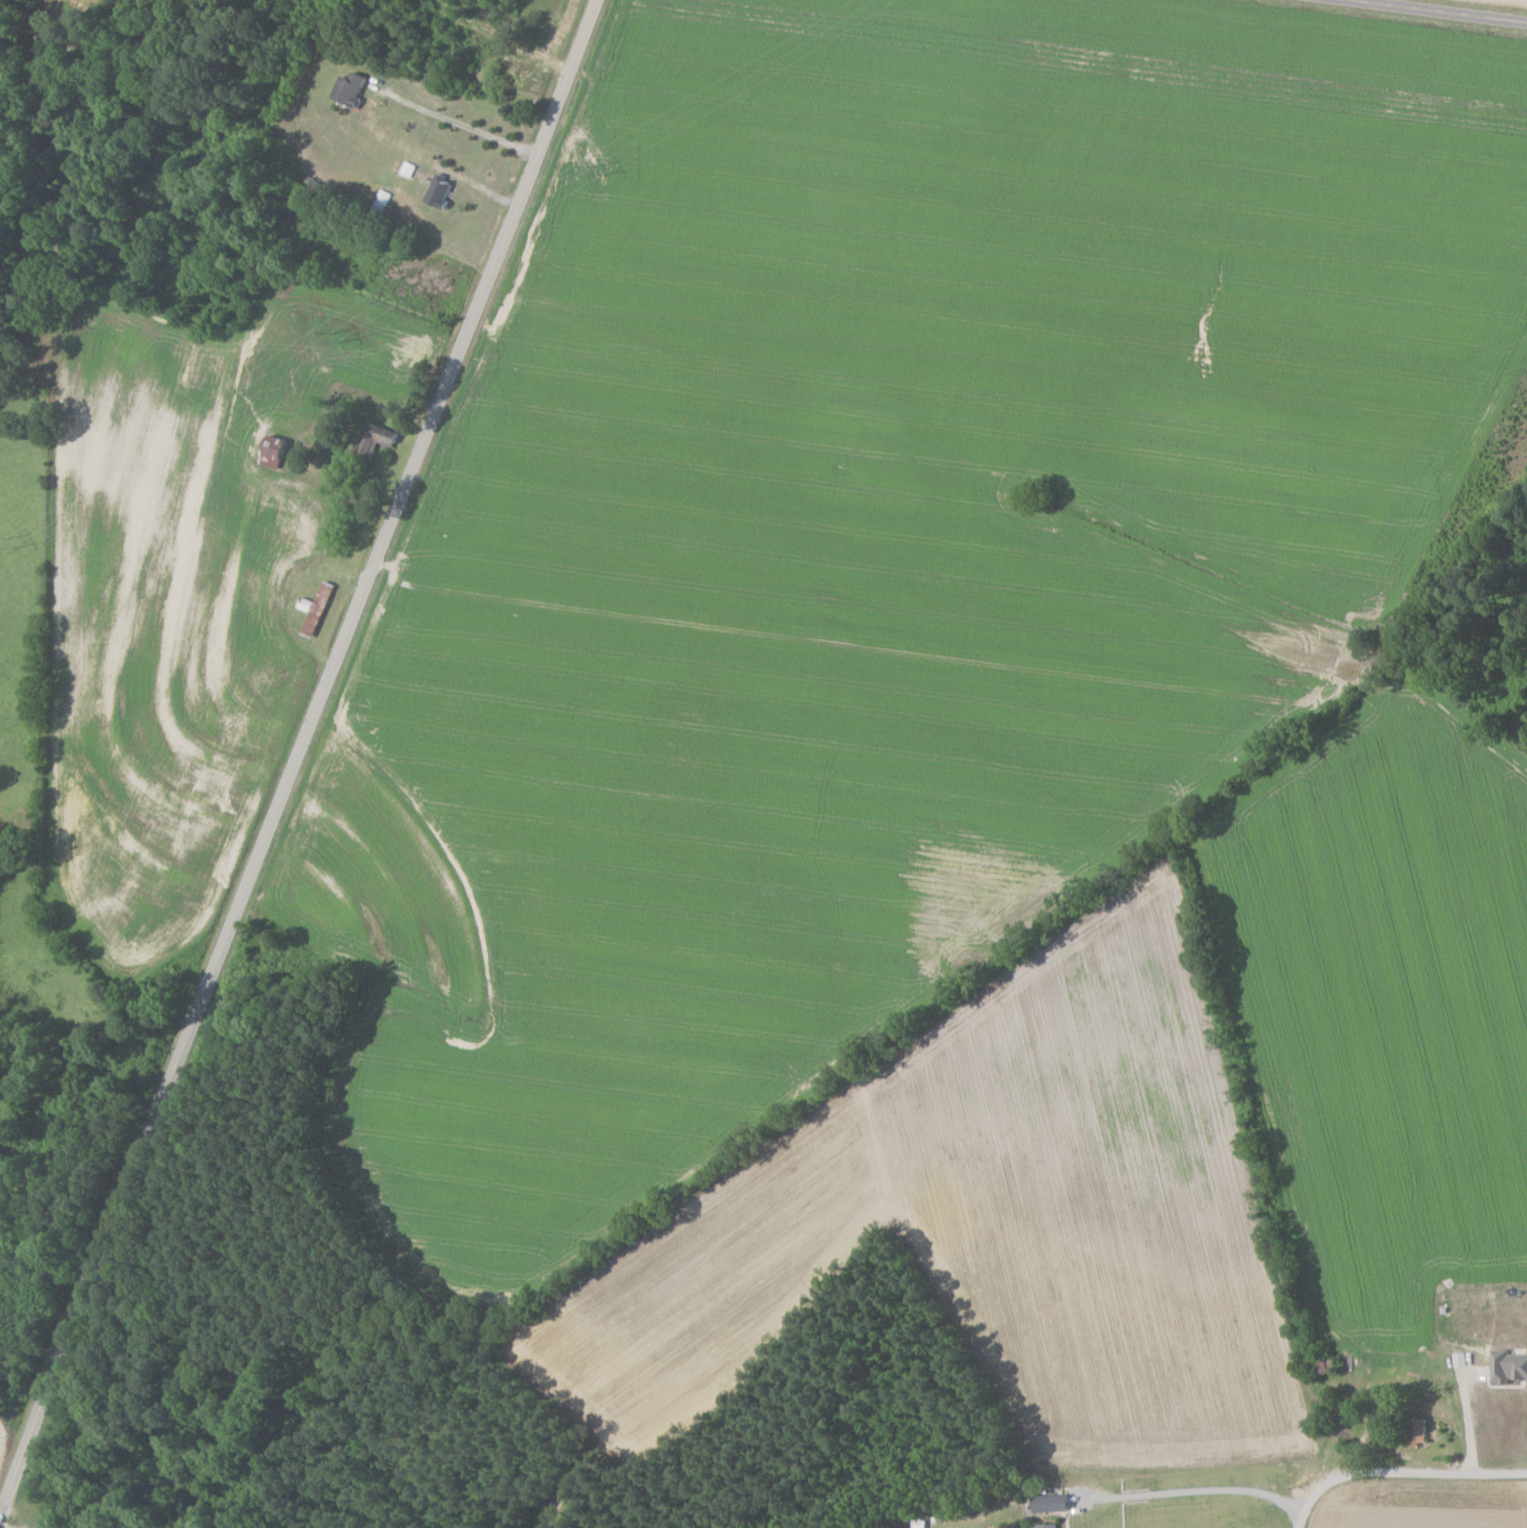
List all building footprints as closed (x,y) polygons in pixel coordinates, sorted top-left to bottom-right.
[(352,78),(343,74),(333,96),(357,106),(370,78),(354,71),(352,78)] [(455,181),(437,174),(426,201),(444,208),(455,181)] [(400,433),(369,422),(357,457),(371,462),(379,442),(394,448),(400,433)] [(261,463),(280,469),(289,439),(269,434),(261,463)] [(303,633),(316,638),(336,585),(324,581),(316,604),(308,602),(305,608),(312,611),(303,633)] [(1526,1353),(1526,1350),(1494,1349),(1493,1381),(1526,1382),(1526,1353)] [(1427,1418),(1411,1418),(1411,1444),(1428,1443),(1427,1418)] [(1036,1512),(1071,1510),(1071,1493),(1036,1495),(1036,1512)]
